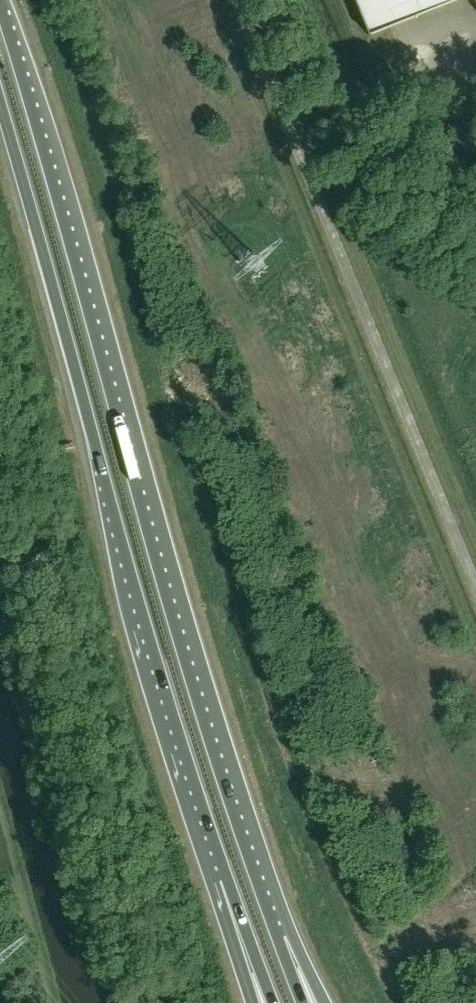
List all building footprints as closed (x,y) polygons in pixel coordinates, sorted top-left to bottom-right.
[(369,35),(430,9),(453,0),(354,0),(369,35)]
